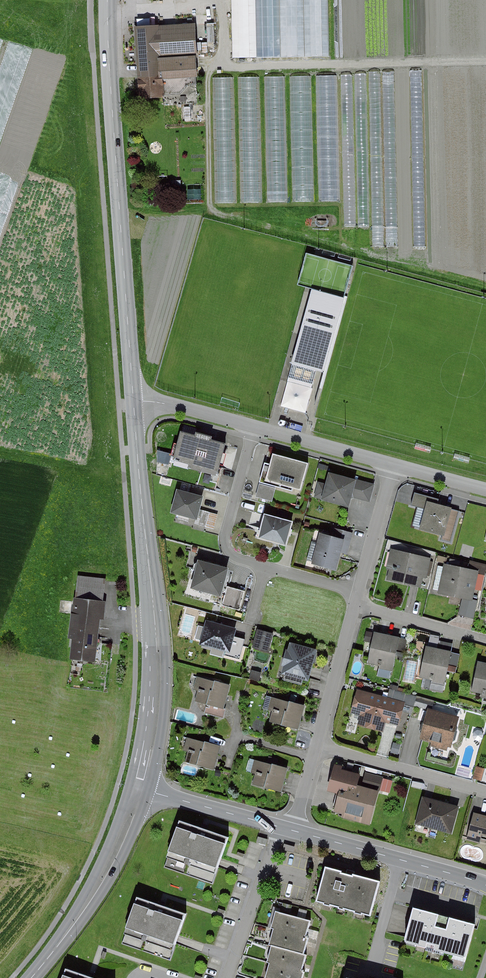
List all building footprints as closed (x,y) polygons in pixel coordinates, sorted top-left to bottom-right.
[(330,0),(233,0),(235,56),(331,54),(330,0)] [(203,24),(141,27),(145,97),(172,96),(171,76),(206,74),(203,24)] [(285,99),(284,73),(269,74),(270,100),(285,99)] [(312,90),(311,73),(293,74),(294,91),(312,90)] [(338,93),(338,73),(319,73),(319,90),(330,90),(330,93),(338,93)] [(219,117),(235,116),(233,74),(216,75),(219,117)] [(242,101),(258,101),(258,74),(242,74),(242,101)] [(297,198),(314,197),(312,175),(296,176),(297,198)] [(339,175),(321,176),(322,198),(340,197),(339,175)] [(260,177),(244,177),(244,200),(260,200),(260,177)] [(236,200),(236,179),(221,178),(220,200),(236,200)] [(350,300),(317,291),(296,367),(329,376),(350,300)] [(231,440),(185,429),(177,453),(223,466),(231,440)] [(158,460),(172,462),(173,450),(160,448),(158,460)] [(312,462),(278,452),(270,478),(304,488),(312,462)] [(375,481),(332,471),(325,498),(353,505),(355,495),(370,499),(375,481)] [(204,495),(181,489),(176,510),(198,516),(204,495)] [(456,503),(430,497),(422,529),(448,535),(456,503)] [(294,519),(268,513),(263,535),(289,541),(294,519)] [(348,537),(324,531),(316,561),(341,567),(348,537)] [(435,556),(394,547),(387,579),(429,588),(435,556)] [(230,566),(203,558),(195,585),(222,593),(230,566)] [(482,568),(448,561),(442,589),(476,597),(482,568)] [(112,582),(83,578),(77,635),(81,636),(79,660),(103,663),(112,582)] [(238,626),(209,619),(202,642),(232,650),(238,626)] [(200,622),(197,637),(203,639),(207,623),(200,622)] [(277,634),(262,630),(257,649),(272,653),(277,634)] [(404,637),(378,631),(370,662),(396,668),(400,655),(404,637)] [(411,639),(404,637),(400,655),(406,657),(411,639)] [(320,649),(293,642),(285,672),(312,679),(320,649)] [(456,650),(430,644),(422,675),(448,681),(451,669),(456,650)] [(464,652),(456,650),(451,669),(459,672),(464,652)] [(408,658),(408,670),(416,670),(416,659),(408,658)] [(482,661),(476,692),(485,694),(485,662),(482,661)] [(236,687),(204,678),(197,702),(230,711),(236,687)] [(385,732),(389,720),(399,723),(405,702),(359,688),(353,709),(362,712),(358,724),(385,732)] [(310,707),(279,699),(273,721),(305,729),(310,707)] [(454,750),(464,717),(429,706),(419,740),(454,750)] [(226,747),(192,739),(184,753),(191,755),(189,762),(221,770),(226,747)] [(295,770),(254,760),(251,772),(258,774),(255,784),(290,792),(295,770)] [(362,771),(336,764),(329,788),(342,791),(335,813),(374,825),(388,778),(369,772),(365,786),(358,784),(362,771)] [(485,777),(485,767),(478,765),(475,777),(485,779),(485,777)] [(460,806),(424,795),(416,824),(452,834),(460,806)] [(469,838),(485,844),(485,809),(479,807),(469,838)] [(238,840),(180,820),(164,869),(221,888),(238,840)] [(381,882),(328,867),(320,898),(373,912),(381,882)] [(192,918),(138,899),(122,945),(176,964),(192,918)] [(480,924),(414,907),(405,939),(471,957),(480,924)] [(318,924),(278,914),(274,928),(281,930),(315,938),(318,924)] [(281,930),(277,945),(312,954),(313,955),(317,939),(315,938),(281,930)] [(277,945),(273,964),(275,964),(306,973),(312,954),(277,945)] [(271,977),(308,977),(309,974),(275,964),(271,977)]
